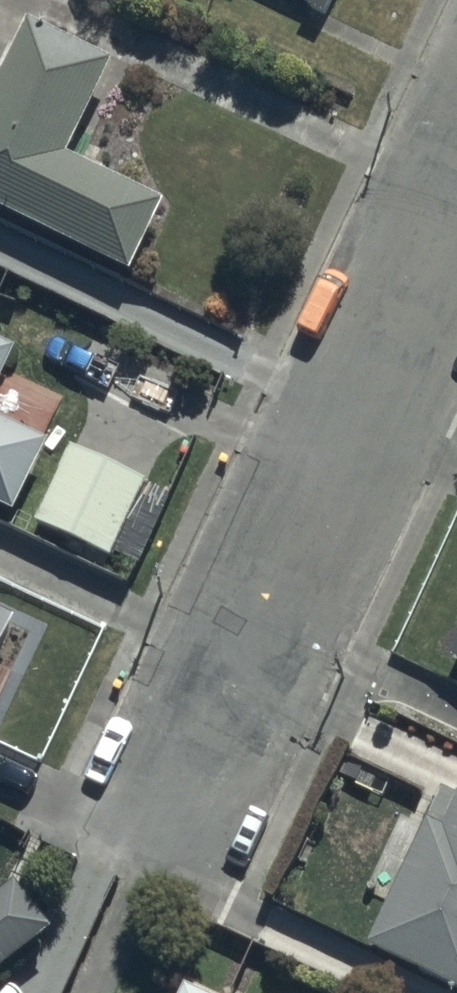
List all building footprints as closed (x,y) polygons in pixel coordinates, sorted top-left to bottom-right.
[(303,9),(327,21),(337,0),(307,0),(303,9)] [(127,273),(160,208),(57,156),(106,61),(28,22),(0,77),(0,209),(127,273)] [(0,348),(0,384),(14,355),(0,348)] [(14,518),(49,444),(0,421),(0,511),(14,518)] [(111,560),(146,486),(71,451),(36,525),(111,560)] [(0,605),(0,639),(13,611),(0,605)] [(447,662),(456,667),(456,640),(447,662)] [(362,952),(450,992),(456,992),(456,807),(434,796),(362,952)] [(52,940),(11,886),(0,895),(0,980),(52,940)]
